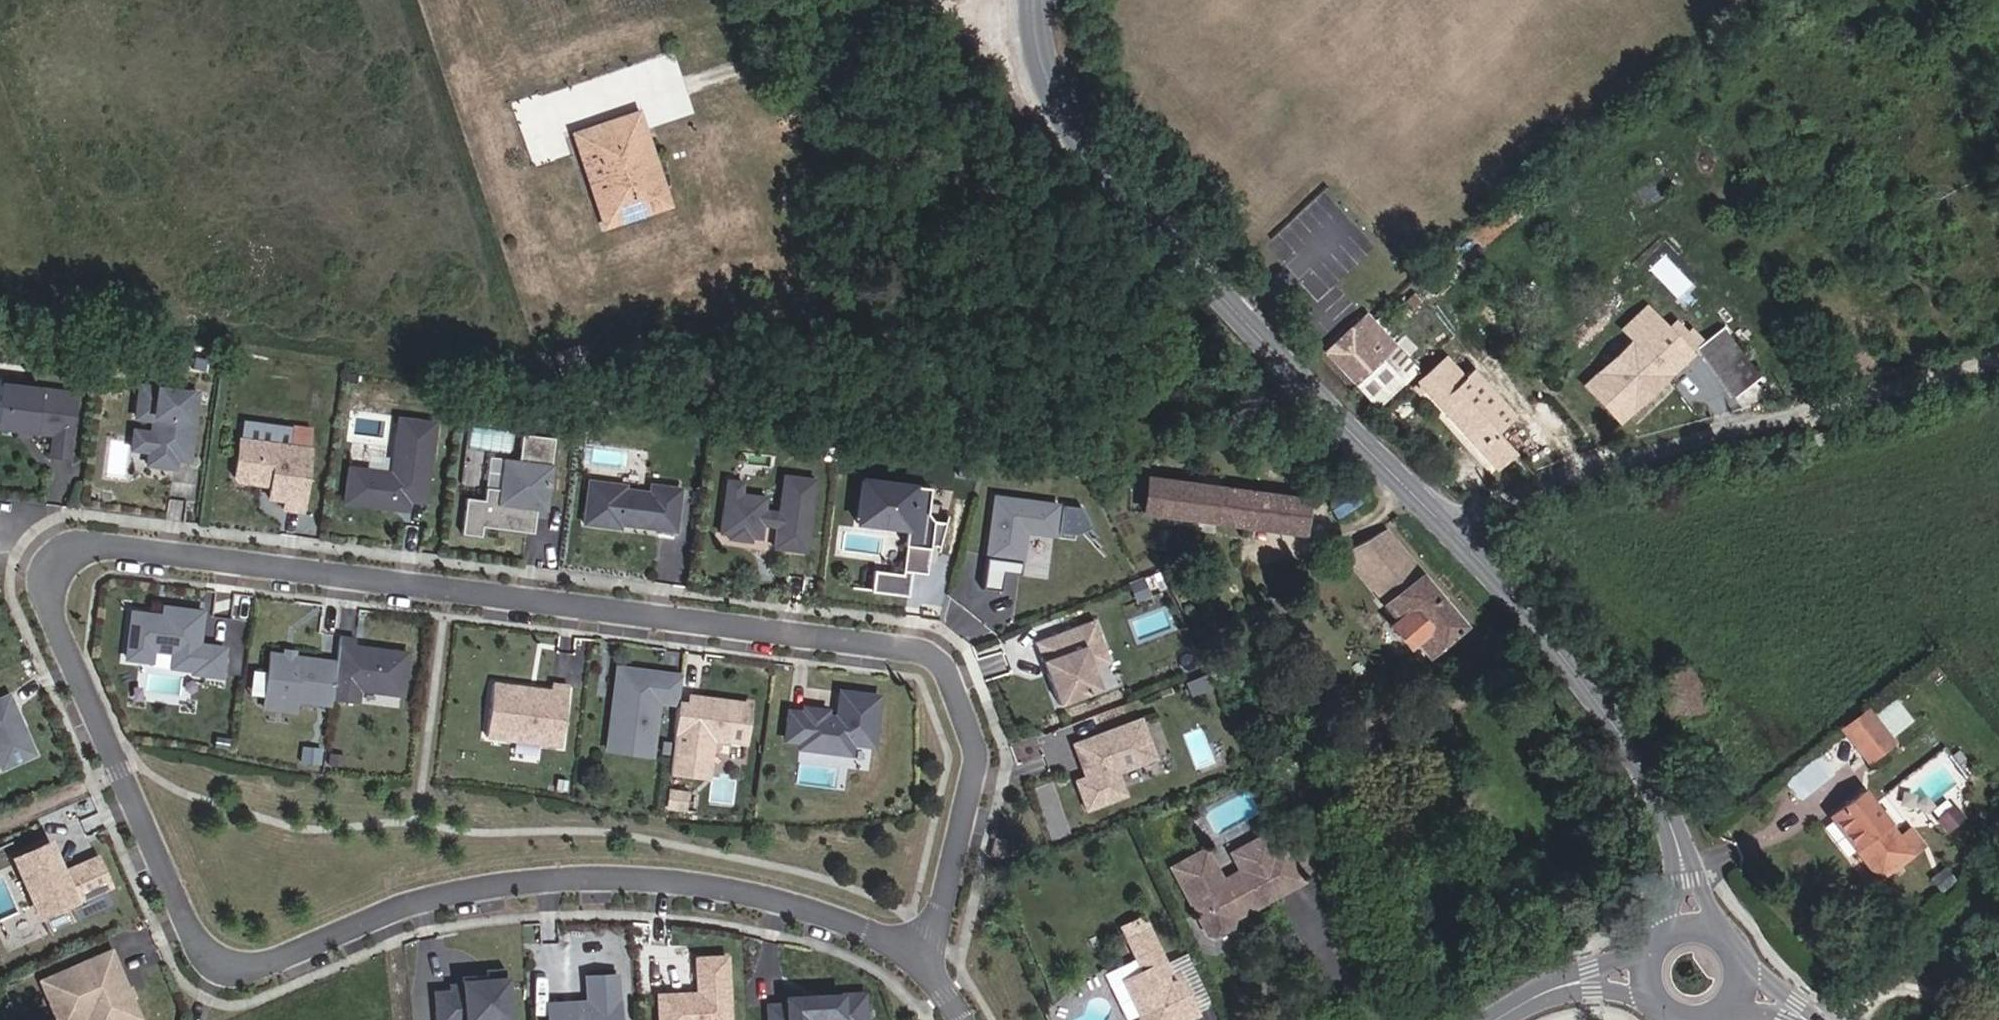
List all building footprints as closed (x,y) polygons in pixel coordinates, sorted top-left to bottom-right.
[(604,227),(668,205),(638,112),(585,130),(590,146),(579,150),(604,227)] [(590,146),(585,130),(573,134),(579,150),(590,146)] [(1649,312),(1661,299),(1651,290),(1639,303),(1649,312)] [(1412,308),(1419,302),(1412,295),(1405,300),(1412,308)] [(1366,314),(1325,352),(1354,383),(1394,345),(1366,314)] [(1632,409),(1690,354),(1686,350),(1693,344),(1674,323),(1657,339),(1635,317),(1623,328),(1634,340),(1598,374),(1632,409)] [(1758,377),(1722,328),(1697,347),(1733,396),(1758,377)] [(1479,364),(1460,344),(1445,357),(1464,378),(1472,371),(1479,364)] [(1690,354),(1697,347),(1693,344),(1686,350),(1690,354)] [(1394,345),(1354,383),(1375,406),(1418,369),(1394,345)] [(1513,416),(1472,371),(1464,378),(1445,357),(1434,366),(1496,433),(1513,416)] [(1496,433),(1434,366),(1418,381),(1425,389),(1496,469),(1515,453),(1496,433)] [(76,395),(24,388),(25,382),(1,379),(0,386),(0,428),(55,435),(52,457),(68,459),(76,395)] [(1425,389),(1418,381),(1411,387),(1418,395),(1425,389)] [(190,456),(198,394),(141,387),(137,418),(155,420),(153,434),(150,452),(149,465),(175,468),(177,455),(190,456)] [(425,505),(435,425),(399,421),(392,475),(349,470),(345,504),(407,513),(408,503),(425,505)] [(309,453),(311,433),(292,431),(289,450),(309,453)] [(1829,443),(1826,431),(1807,436),(1810,448),(1829,443)] [(150,452),(153,434),(135,432),(133,449),(150,452)] [(544,517),(554,441),(522,437),(518,465),(504,463),(500,492),(485,490),(483,503),(465,501),(461,537),(480,539),(481,529),(532,536),(535,516),(544,517)] [(303,516),(311,453),(309,453),(289,450),(240,444),(235,480),(240,486),(261,489),(262,484),(272,486),(270,503),(285,505),(284,514),(303,516)] [(791,490),(793,478),(782,477),(781,489),(791,490)] [(804,553),(814,481),(793,478),(791,490),(781,489),(778,514),(763,512),(764,499),(739,496),(738,505),(723,503),(719,534),(728,535),(727,540),(749,543),(750,538),(759,539),(761,526),(776,528),(773,549),(804,553)] [(1306,498),(1155,479),(1151,511),(1301,533),(1306,498)] [(739,496),(740,483),(726,481),(723,503),(738,505),(739,496)] [(675,533),(681,491),(651,487),(650,495),(624,491),(625,487),(588,482),(583,525),(619,529),(619,525),(638,528),(638,523),(644,524),(644,529),(675,533)] [(925,517),(928,492),(861,483),(856,521),(881,525),(882,519),(906,522),(902,549),(904,549),(900,577),(872,574),(869,595),(906,600),(909,575),(924,577),(928,549),(937,550),(944,526),(931,524),(925,517)] [(1055,532),(1059,501),(995,493),(983,586),(1002,588),(1005,569),(1021,571),(1026,528),(1055,532)] [(1088,505),(1062,504),(1062,530),(1087,530),(1088,505)] [(1383,529),(1342,551),(1385,601),(1382,605),(1396,619),(1391,623),(1409,646),(1414,641),(1427,655),(1462,624),(1383,529)] [(200,649),(205,617),(167,612),(166,621),(135,616),(129,662),(153,665),(154,653),(176,656),(174,671),(196,674),(195,677),(223,680),(227,653),(200,649)] [(1082,657),(1099,651),(1090,626),(1032,648),(1055,710),(1096,694),(1087,671),(1082,657)] [(401,699),(407,657),(362,651),(359,654),(353,653),(355,643),(339,641),(335,666),(330,704),(356,707),(358,694),(401,699)] [(1104,665),(1099,651),(1082,657),(1087,671),(1104,665)] [(330,704),(335,666),(270,657),(264,701),(265,701),(295,705),(330,709),(330,704)] [(1708,706),(1682,667),(1653,687),(1679,726),(1708,706)] [(649,760),(656,706),(676,708),(680,681),(616,673),(613,694),(618,694),(617,704),(612,703),(607,740),(632,743),(630,758),(649,760)] [(1203,694),(1199,682),(1180,689),(1185,701),(1203,694)] [(559,751),(567,692),(550,690),(549,696),(538,694),(533,698),(528,697),(524,693),(491,688),(484,741),(559,751)] [(9,697),(0,701),(0,772),(34,757),(9,697)] [(870,751),(876,702),(838,697),(835,723),(824,722),(824,716),(802,713),(801,719),(786,717),(783,745),(797,747),(797,752),(847,759),(849,748),(870,751)] [(1899,698),(1878,710),(1891,733),(1912,720),(1899,698)] [(294,716),(295,705),(265,701),(264,712),(294,716)] [(742,747),(747,710),(687,702),(685,718),(675,717),(667,776),(705,781),(710,743),(742,747)] [(1891,742),(1867,711),(1843,729),(1867,760),(1891,742)] [(1114,778),(1153,765),(1139,725),(1072,748),(1077,764),(1082,762),(1088,780),(1073,785),(1083,814),(1122,801),(1114,778)] [(630,758),(632,743),(607,740),(605,754),(630,758)] [(317,768),(319,753),(300,751),(298,766),(317,768)] [(1788,777),(1800,795),(1835,772),(1822,754),(1788,777)] [(342,770),(343,760),(329,758),(327,768),(342,770)] [(692,792),(670,790),(668,812),(690,814),(692,792)] [(1920,845),(1908,830),(1898,838),(1862,792),(1830,817),(1878,878),(1920,845)] [(1945,828),(1959,817),(1952,808),(1938,820),(1945,828)] [(1000,859),(1005,841),(994,838),(989,856),(1000,859)] [(39,918),(108,887),(96,860),(61,876),(48,845),(14,860),(21,877),(27,875),(37,898),(31,900),(39,918)] [(1251,854),(1224,867),(1230,881),(1257,868),(1251,854)] [(1214,891),(1197,858),(1162,874),(1195,942),(1202,944),(1220,936),(1222,927),(1271,904),(1269,901),(1292,890),(1281,868),(1277,859),(1257,868),(1230,881),(1227,891),(1222,894),(1214,891)] [(1281,868),(1292,890),(1310,882),(1299,859),(1281,868)] [(1292,890),(1269,901),(1271,904),(1293,894),(1292,890)] [(1149,921),(1126,932),(1131,943),(1154,933),(1149,921)] [(1184,979),(1178,982),(1154,933),(1131,943),(1146,977),(1152,992),(1136,998),(1144,1018),(1143,1019),(1201,1019),(1184,979)] [(109,954),(39,984),(55,1019),(61,1019),(96,1005),(102,1019),(137,1019),(109,954)] [(722,961),(693,962),(695,997),(655,999),(656,1019),(724,1019),(722,961)] [(503,972),(484,973),(484,978),(460,979),(460,988),(448,988),(448,994),(433,994),(434,1019),(505,1019),(503,972)] [(1146,977),(1130,983),(1136,998),(1152,992),(1146,977)] [(613,979),(584,981),(585,1006),(573,1007),(573,1011),(561,1012),(560,1007),(544,1008),(545,1019),(615,1019),(613,979)] [(860,998),(783,1002),(783,1009),(764,1010),(765,1019),(861,1019),(860,998)] [(96,1005),(61,1019),(102,1019),(96,1005)]
